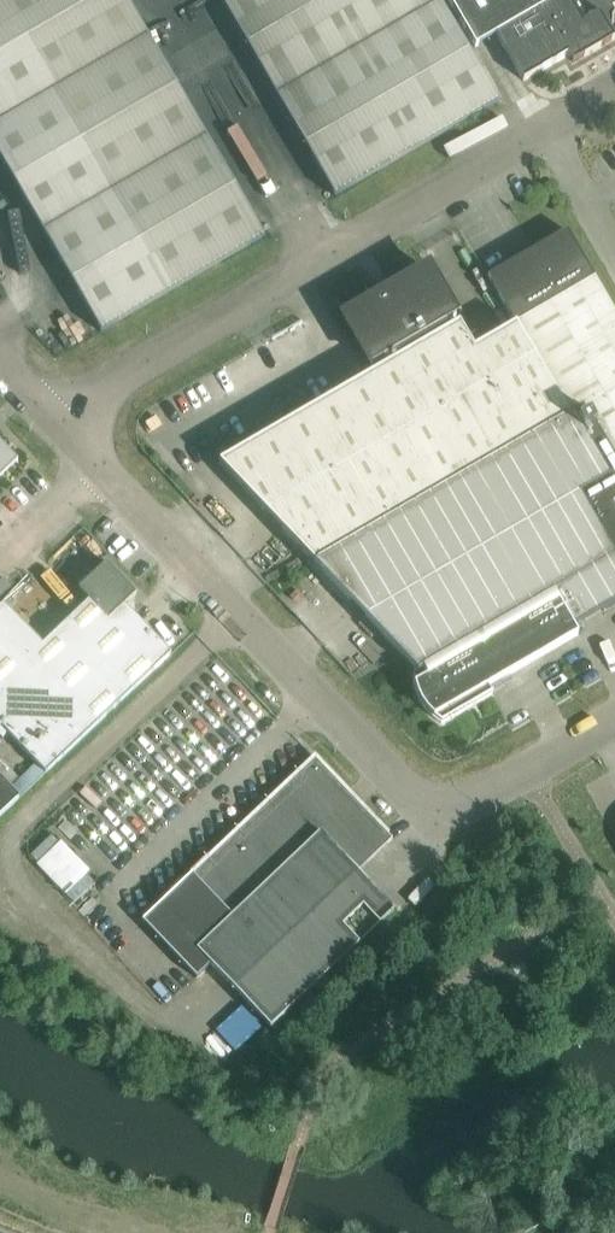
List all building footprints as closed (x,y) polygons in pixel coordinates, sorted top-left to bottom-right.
[(43,233),(101,333),(264,238),(125,0),(0,0),(0,159),(43,233)] [(335,197),(497,103),(438,0),(220,0),(335,197)] [(476,49),(497,37),(523,83),(568,57),(573,65),(614,40),(607,26),(611,24),(613,24),(613,18),(614,14),(614,12),(612,8),(614,6),(614,0),(447,0),(476,49)] [(488,278),(515,326),(516,325),(517,326),(569,417),(572,415),(609,480),(579,497),(614,559),(614,317),(593,280),(595,280),(567,232),(534,252),(488,278)] [(219,464),(268,516),(314,565),(569,417),(517,326),(474,350),(459,325),(449,331),(446,324),(456,318),(428,271),(345,319),(372,367),(383,361),(387,367),(219,464)] [(569,417),(314,565),(402,656),(418,674),(413,677),(414,682),(415,688),(416,692),(418,698),(420,702),(422,706),(425,711),(427,713),(431,717),(434,719),(437,722),(441,725),(492,695),(488,688),(578,636),(574,629),(614,605),(614,559),(579,497),(609,480),(572,415),(569,417)] [(18,463),(0,444),(0,480),(18,463)] [(132,614),(125,607),(136,596),(107,564),(79,591),(88,602),(43,646),(4,606),(0,609),(0,727),(46,775),(171,656),(132,614)] [(232,837),(191,877),(143,923),(197,979),(211,966),(271,1029),(394,911),(357,873),(392,840),(315,759),(244,826),(246,832),(232,836),(232,837)] [(20,799),(0,778),(0,818),(20,799)]
